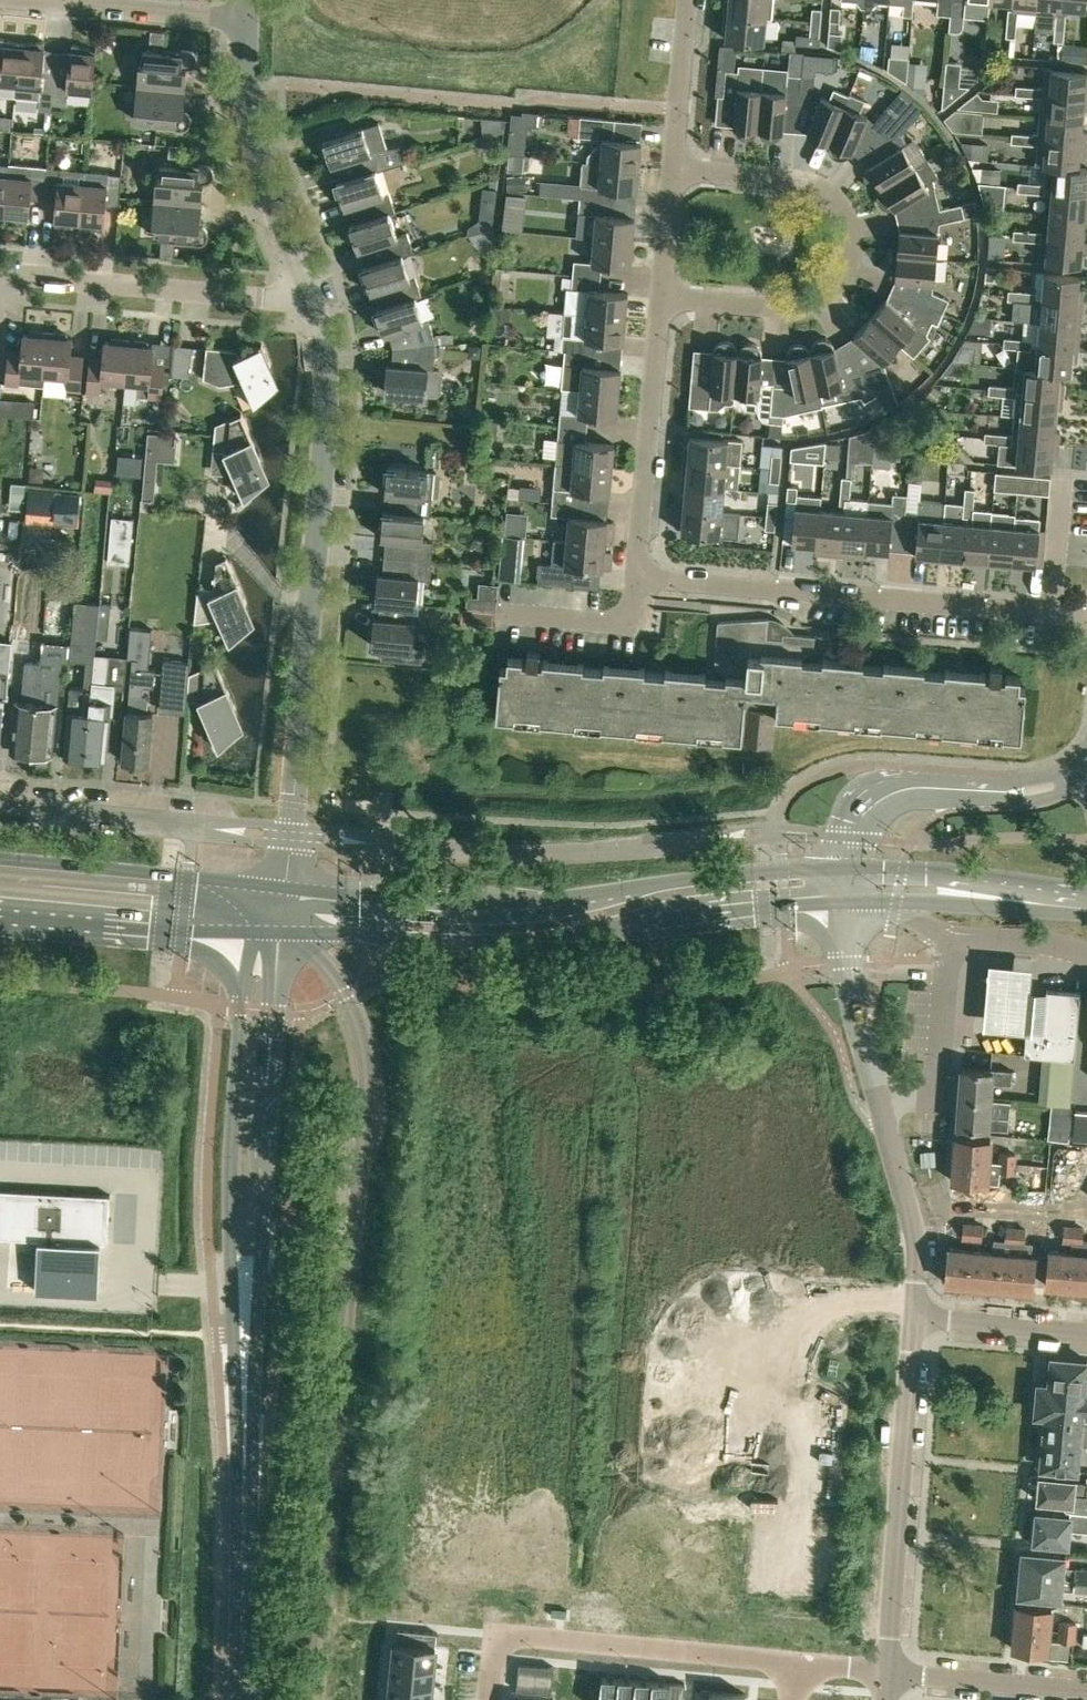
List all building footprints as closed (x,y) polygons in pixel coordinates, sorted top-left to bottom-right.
[(767,18),(771,18),(773,0),(726,0),(725,0),(724,14),(767,18)] [(889,5),(905,6),(904,16),(912,17),(914,0),(890,0),(889,5)] [(952,2),(952,0),(938,0),(937,14),(951,16),(952,2)] [(952,2),(951,16),(949,30),(963,31),(965,17),(989,18),(990,1),(990,0),(952,0),(952,2)] [(1037,12),(1056,13),(1061,14),(1061,7),(1062,0),(1038,0),(1038,5),(1037,12)] [(1061,14),(1066,14),(1070,10),(1070,8),(1086,9),(1086,0),(1062,0),(1061,7),(1061,14)] [(840,8),(831,7),(828,46),(840,46),(841,21),(839,21),(840,8)] [(812,8),(811,22),(821,23),(822,9),(812,8)] [(1007,23),(1017,24),(1018,10),(1009,9),(1007,23)] [(1056,13),(1055,27),(1065,28),(1066,14),(1061,14),(1056,13)] [(767,18),(724,14),(723,28),(726,30),(725,39),(764,43),(767,18)] [(810,36),(820,37),(821,23),(811,22),(810,36)] [(1016,38),(1017,24),(1007,23),(1006,37),(1016,38)] [(1063,42),(1065,28),(1055,27),(1054,41),(1063,42)] [(857,37),(859,56),(872,55),(871,36),(857,37)] [(16,85),(20,44),(0,38),(0,95),(15,97),(16,85)] [(42,71),(43,65),(44,48),(44,42),(20,44),(16,85),(15,97),(39,99),(38,110),(51,111),(53,100),(55,72),(42,71)] [(68,74),(55,72),(53,100),(66,101),(67,89),(92,92),(96,51),(72,44),(70,51),(68,74)] [(1061,60),(1086,63),(1086,47),(1063,45),(1061,60)] [(181,54),(163,53),(143,51),(142,63),(139,63),(137,86),(185,90),(187,69),(189,69),(190,68),(192,68),(193,67),(194,66),(195,65),(196,63),(197,61),(197,60),(197,58),(196,57),(196,55),(195,54),(193,53),(192,52),(190,51),(189,51),(182,50),(181,54)] [(889,57),(888,70),(907,83),(909,59),(889,57)] [(725,82),(723,97),(736,98),(734,125),(734,127),(735,127),(735,129),(735,132),(737,134),(738,136),(740,137),(742,138),(745,139),(747,139),(750,138),(752,137),(754,135),(755,133),(756,131),(757,129),(758,129),(762,90),(764,70),(739,67),(738,72),(726,71),(725,82)] [(1044,93),(1050,93),(1086,97),(1086,84),(1086,76),(1086,72),(1052,69),(1046,68),(1044,88),(1044,93)] [(925,98),(927,71),(909,69),(908,83),(925,98)] [(762,90),(758,129),(760,129),(760,131),(761,134),(762,136),(763,138),(765,139),(768,140),(770,141),(772,141),(775,140),(777,139),(779,138),(780,136),(781,133),(782,131),(783,131),(785,103),(799,104),(800,89),(801,76),(787,74),(788,72),(764,70),(762,90)] [(800,89),(799,104),(812,105),(812,100),(813,90),(815,77),(801,76),(800,89)] [(942,108),(968,87),(944,84),(942,108)] [(1016,85),(1015,95),(1029,96),(1030,87),(1016,85)] [(183,112),(185,90),(137,86),(135,109),(138,109),(137,121),(175,125),(175,129),(181,130),(183,130),(185,129),(186,129),(188,128),(189,127),(190,126),(191,124),(191,122),(191,121),(191,119),(191,118),(190,116),(189,115),(188,114),(186,113),(185,112),(183,112)] [(1030,87),(1029,96),(1043,97),(1044,93),(1044,88),(1030,87)] [(830,142),(845,106),(849,96),(834,89),(829,100),(822,97),(807,133),(830,142)] [(977,92),(957,108),(998,112),(999,100),(983,99),(977,92)] [(1041,117),(1048,117),(1083,120),(1084,109),(1086,109),(1086,97),(1050,93),(1044,93),(1043,97),(1041,117)] [(852,152),(853,150),(867,116),(860,113),(865,101),(850,94),(849,96),(845,106),(830,142),(829,144),(829,146),(829,148),(829,150),(830,152),(831,153),(832,155),(833,156),(835,157),(837,158),(838,159),(840,159),(842,159),(844,158),(846,158),(847,157),(849,156),(850,154),(851,153),(852,152)] [(898,116),(890,126),(879,137),(890,146),(893,152),(869,166),(870,167),(868,168),(866,170),(865,172),(864,175),(864,177),(865,180),(866,182),(867,184),(869,186),(872,187),(874,187),(877,187),(879,187),(881,186),(882,187),(915,167),(903,146),(906,144),(900,134),(909,124),(908,124),(923,107),(914,98),(898,116)] [(869,128),(879,137),(890,126),(898,116),(888,106),(869,128)] [(985,111),(974,110),(956,109),(943,120),(950,129),(953,133),(982,135),(985,111)] [(532,122),(527,122),(527,116),(512,114),(512,120),(510,120),(508,141),(530,143),(532,122)] [(587,161),(640,166),(642,142),(613,139),(615,119),(580,116),(579,136),(598,138),(597,147),(596,147),(588,155),(587,161)] [(1039,140),(1086,145),(1086,134),(1086,132),(1082,131),(1083,120),(1048,117),(1041,117),(1040,135),(1039,140)] [(505,132),(506,125),(506,120),(482,118),(483,138),(505,132)] [(336,164),(341,181),(376,170),(377,171),(405,162),(401,149),(387,148),(379,122),(323,140),(331,165),(336,164)] [(1011,143),(1025,144),(1026,134),(1012,133),(1011,143)] [(1026,134),(1025,144),(1039,145),(1039,140),(1040,135),(1026,134)] [(1039,145),(1037,165),(1048,166),(1054,167),(1054,166),(1079,167),(1080,157),(1085,157),(1086,145),(1039,140),(1039,145)] [(183,146),(169,145),(168,157),(182,158),(183,146)] [(923,202),(925,213),(940,209),(935,185),(930,178),(937,174),(928,159),(915,167),(882,187),(883,188),(881,190),(879,192),(878,194),(878,196),(878,199),(878,201),(879,204),(881,206),(883,207),(885,208),(887,209),(890,209),(892,208),(894,207),(895,208),(918,194),(923,202)] [(587,161),(587,162),(587,167),(593,177),(586,180),(585,185),(581,185),(580,199),(608,201),(609,188),(637,191),(640,166),(587,161)] [(9,164),(8,176),(4,217),(27,223),(29,217),(30,201),(31,194),(44,195),(46,167),(33,166),(9,164)] [(198,169),(180,167),(160,166),(159,178),(156,178),(154,201),(202,205),(204,183),(205,183),(207,183),(209,182),(210,182),(211,180),(212,179),(213,178),(213,176),(214,174),(214,173),(213,171),(212,170),(211,168),(210,167),(209,166),(207,165),(206,165),(198,164),(198,169)] [(982,169),(974,169),(978,182),(1000,184),(1001,166),(983,165),(982,169)] [(1045,189),(1052,190),(1086,193),(1086,168),(1079,167),(1054,166),(1054,167),(1048,166),(1046,184),(1045,189)] [(84,171),(60,169),(46,167),(44,195),(57,196),(55,219),(55,226),(79,224),(83,183),(84,171)] [(376,170),(341,181),(336,182),(344,208),(349,206),(354,223),(389,212),(390,213),(395,211),(389,192),(384,194),(377,171),(376,170)] [(107,185),(83,183),(79,224),(102,230),(104,224),(106,201),(119,202),(122,174),(108,173),(107,185)] [(526,176),(507,176),(508,191),(526,191),(526,176)] [(1017,191),(1031,193),(1032,183),(1018,182),(1017,191)] [(1032,183),(1031,193),(1045,194),(1045,189),(1046,184),(1032,183)] [(482,189),(481,200),(496,202),(498,190),(497,190),(493,190),(482,189)] [(1003,209),(1005,193),(981,190),(985,208),(1003,209)] [(1086,217),(1086,193),(1052,190),(1050,214),(1086,217)] [(607,214),(608,201),(580,199),(578,213),(596,214),(594,238),(633,242),(635,217),(607,214)] [(192,239),(192,244),(199,244),(200,244),(202,244),(203,243),(205,242),(206,241),(207,240),(208,239),(208,237),(208,235),(208,234),(208,232),(207,231),(206,229),(205,228),(204,227),(202,227),(200,226),(202,205),(154,201),(152,223),(155,224),(154,236),(161,237),(159,258),(173,259),(175,242),(175,238),(192,239)] [(962,204),(940,209),(925,213),(928,226),(965,218),(962,204)] [(362,249),(367,265),(402,254),(403,255),(413,252),(407,233),(397,236),(390,213),(389,212),(354,223),(349,224),(358,250),(362,249)] [(1050,214),(1048,238),(1086,241),(1086,217),(1050,214)] [(939,233),(930,233),(900,230),(898,255),(936,258),(939,233)] [(1027,241),(1028,231),(1014,230),(1013,239),(1027,241)] [(1028,231),(1027,241),(1041,242),(1041,237),(1042,232),(1028,231)] [(1041,242),(1043,246),(1047,246),(1046,262),(1081,265),(1082,253),(1086,254),(1086,253),(1086,241),(1048,238),(1041,237),(1041,242)] [(633,242),(594,238),(592,263),(574,261),(573,275),(601,277),(602,264),(630,266),(633,242)] [(410,279),(403,255),(402,254),(367,265),(363,267),(371,292),(375,291),(380,308),(416,297),(416,298),(421,296),(415,277),(410,279)] [(934,282),(936,258),(898,255),(895,279),(926,282),(917,300),(943,312),(949,300),(932,292),(933,282),(934,282)] [(994,280),(995,267),(986,266),(985,279),(994,280)] [(1042,298),(1083,301),(1084,289),(1078,288),(1080,276),(1045,273),(1042,298)] [(600,290),(601,277),(573,275),(571,288),(568,288),(565,312),(626,318),(628,293),(600,290)] [(1008,300),(1021,301),(1022,291),(1008,290),(1008,300)] [(1036,293),(1035,292),(1022,291),(1021,301),(1035,302),(1036,293)] [(393,349),(436,345),(436,344),(453,343),(453,335),(447,335),(446,333),(433,334),(429,319),(423,321),(416,298),(416,297),(380,308),(376,309),(384,335),(388,333),(393,349)] [(1081,325),(1083,301),(1042,298),(1040,322),(1081,325)] [(887,299),(886,299),(870,318),(899,343),(913,355),(929,338),(926,335),(932,322),(938,325),(943,312),(917,300),(912,313),(907,318),(887,299)] [(510,308),(492,307),(491,321),(510,322),(510,308)] [(624,342),(626,318),(565,312),(563,336),(561,350),(566,350),(594,352),(595,339),(624,342)] [(870,318),(854,336),(877,356),(871,360),(859,367),(876,395),(885,410),(897,403),(898,402),(883,362),(885,360),(899,344),(899,343),(870,318)] [(1040,322),(1038,345),(1078,349),(1081,325),(1040,322)] [(19,383),(41,385),(43,385),(44,375),(48,332),(29,330),(29,334),(23,334),(22,350),(8,349),(5,383),(19,384),(19,383)] [(48,332),(44,375),(68,377),(67,389),(80,390),(84,356),(70,355),(72,338),(66,338),(67,334),(48,332)] [(90,357),(89,363),(86,391),(100,392),(101,380),(125,382),(129,340),(111,338),(110,342),(104,341),(103,358),(90,357)] [(812,352),(811,353),(819,391),(822,404),(833,402),(837,395),(835,387),(843,385),(841,377),(835,348),(835,347),(834,347),(834,345),(833,344),(832,343),(831,342),(830,340),(829,340),(828,339),(827,339),(825,338),(824,338),(823,338),(822,338),(821,338),(819,339),(818,339),(817,339),(817,340),(816,341),(815,341),(814,342),(813,343),(813,344),(812,345),(812,347),(811,348),(811,349),(811,351),(812,352)] [(1003,347),(1017,348),(1018,339),(1004,338),(1003,347)] [(1077,362),(1078,349),(1038,345),(1038,346),(1031,345),(1032,340),(1022,339),(1018,339),(1017,348),(1015,367),(1018,367),(1036,369),(1060,372),(1071,373),(1072,361),(1077,362)] [(129,340),(125,382),(138,384),(137,395),(162,398),(164,370),(151,369),(152,362),(153,346),(147,345),(148,341),(129,340)] [(692,378),(689,407),(718,409),(725,403),(732,404),(732,402),(734,402),(734,392),(738,354),(737,353),(737,352),(737,350),(737,348),(736,346),(735,345),(733,343),(732,342),(730,341),(728,341),(726,341),(724,341),(723,341),(721,342),(719,342),(718,344),(716,345),(715,347),(715,348),(714,350),(714,351),(713,351),(711,380),(698,378),(692,378)] [(734,402),(734,404),(740,405),(744,410),(755,410),(755,409),(756,409),(757,411),(757,414),(759,418),(763,420),(765,422),(769,422),(771,400),(772,400),(773,385),(760,384),(762,356),(762,354),(762,352),(761,350),(760,348),(759,347),(758,345),(756,344),(755,344),(753,343),(751,343),(749,343),(747,343),(745,344),(744,345),(742,346),(741,347),(740,349),(739,350),(739,352),(739,354),(738,354),(734,392),(734,402)] [(771,400),(769,422),(770,422),(783,423),(784,413),(822,405),(822,404),(819,391),(811,353),(810,353),(810,352),(810,351),(809,349),(808,348),(807,347),(806,346),(805,345),(803,344),(802,344),(801,344),(800,343),(799,343),(797,343),(796,344),(795,344),(794,344),(793,345),(792,345),(792,346),(791,346),(790,347),(789,348),(789,349),(788,351),(787,352),(787,353),(787,354),(787,355),(787,356),(787,358),(793,385),(793,387),(773,385),(772,400),(771,400)] [(254,405),(277,387),(268,366),(271,365),(262,344),(249,350),(234,356),(231,350),(206,347),(203,379),(220,385),(244,381),(254,405)] [(192,347),(175,345),(172,377),(189,378),(192,347)] [(436,345),(393,349),(392,365),(387,365),(384,392),(436,396),(441,392),(442,374),(438,369),(434,369),(436,345)] [(961,345),(951,361),(959,362),(974,363),(975,347),(961,345)] [(619,393),(621,376),(621,369),(593,366),(594,352),(566,350),(565,364),(582,366),(580,390),(619,393)] [(958,374),(959,362),(951,361),(950,364),(942,373),(958,374)] [(859,367),(847,374),(853,383),(855,387),(864,402),(876,395),(859,367)] [(1017,387),(1003,386),(1002,395),(1016,397),(1017,392),(1063,396),(1064,384),(1059,383),(1060,372),(1036,369),(1018,367),(1017,387)] [(988,394),(1002,395),(1003,386),(989,384),(988,394)] [(617,418),(619,393),(580,390),(578,413),(560,412),(559,426),(587,428),(589,415),(617,418)] [(1062,409),(1063,396),(1017,392),(1016,397),(1014,416),(1056,419),(1057,408),(1062,409)] [(17,401),(16,416),(33,418),(35,403),(17,401)] [(224,452),(230,466),(244,499),(267,480),(258,460),(261,458),(241,413),(216,425),(213,451),(224,452)] [(1012,440),(1059,444),(1060,431),(1055,431),(1056,419),(1014,416),(1013,435),(999,433),(998,443),(999,443),(1012,444),(1012,440)] [(496,438),(497,424),(486,423),(484,436),(496,438)] [(586,442),(587,428),(559,426),(556,464),(612,469),(614,444),(586,442)] [(933,428),(917,428),(916,446),(932,446),(933,428)] [(176,434),(148,432),(142,499),(153,500),(158,444),(175,445),(176,434)] [(998,443),(999,433),(985,432),(984,442),(998,443)] [(684,460),(726,464),(740,465),(742,441),(690,436),(689,445),(685,446),(684,460)] [(999,443),(998,463),(1052,468),(1053,456),(1058,456),(1059,444),(1012,440),(1012,444),(999,443)] [(790,460),(800,461),(801,446),(791,448),(790,460)] [(135,474),(136,455),(111,453),(110,473),(135,474)] [(772,454),(771,468),(780,468),(782,455),(772,454)] [(686,484),(724,487),(726,464),(684,460),(682,474),(686,476),(686,484)] [(612,469),(556,464),(554,488),(552,501),(581,504),(582,491),(610,493),(612,469)] [(390,494),(388,511),(425,515),(425,516),(430,517),(434,471),(387,467),(385,494),(390,494)] [(771,468),(770,481),(779,482),(780,468),(771,468)] [(969,469),(968,487),(985,488),(986,469),(969,469)] [(994,488),(1018,490),(1020,473),(996,470),(994,488)] [(1049,493),(1051,475),(1020,473),(1018,490),(1049,493)] [(841,491),(850,492),(852,478),(842,477),(841,491)] [(681,494),(680,507),(722,511),(724,487),(686,484),(685,493),(681,494)] [(792,542),(816,544),(817,544),(820,510),(821,496),(797,494),(797,487),(788,486),(783,540),(792,541),(792,542)] [(26,519),(53,521),(55,490),(29,488),(26,519)] [(965,488),(964,502),(974,503),(975,489),(965,488)] [(55,490),(53,521),(78,523),(81,492),(55,490)] [(865,549),(864,549),(868,514),(867,514),(869,501),(850,499),(850,492),(841,491),(839,505),(844,505),(844,512),(840,547),(840,546),(839,555),(864,558),(865,549)] [(891,527),(904,528),(906,512),(907,495),(893,493),(892,503),(869,501),(867,514),(868,514),(864,549),(865,549),(889,551),(891,527)] [(551,515),(569,517),(567,541),(606,544),(606,537),(613,538),(614,522),(608,521),(608,520),(580,517),(581,504),(552,501),(551,515)] [(770,502),(769,518),(777,519),(779,502),(770,502)] [(964,563),(967,523),(968,516),(963,516),(964,504),(945,502),(945,505),(940,561),(964,563)] [(968,516),(967,523),(964,563),(987,565),(992,513),(992,510),(973,509),(974,503),(964,502),(964,504),(963,516),(968,516)] [(940,561),(945,505),(921,503),(920,514),(906,512),(904,528),(918,529),(916,553),(927,554),(927,560),(940,561)] [(720,536),(722,511),(680,507),(678,522),(682,523),(681,532),(720,536)] [(839,555),(840,546),(840,547),(844,512),(820,510),(817,544),(816,544),(815,553),(839,555)] [(422,540),(425,516),(425,515),(388,511),(383,511),(381,538),(386,538),(384,556),(432,561),(433,541),(422,540)] [(987,565),(1011,567),(1016,516),(1016,515),(992,513),(987,565)] [(112,516),(109,547),(131,549),(134,518),(112,516)] [(1036,564),(1041,518),(1016,516),(1011,567),(1024,568),(1024,563),(1036,564)] [(777,519),(769,518),(768,529),(774,529),(777,529),(777,519)] [(513,579),(519,536),(499,534),(493,577),(513,579)] [(596,568),(602,569),(603,569),(603,567),(610,568),(612,552),(605,551),(606,544),(567,541),(553,539),(551,564),(538,563),(537,576),(574,580),(575,567),(596,568)] [(375,601),(380,601),(417,605),(417,603),(419,579),(430,580),(432,561),(384,556),(382,574),(378,574),(375,601)] [(198,586),(194,623),(219,619),(230,643),(252,624),(243,604),(246,602),(226,557),(216,562),(213,588),(198,586)] [(467,596),(466,609),(495,612),(496,599),(477,597),(467,596)] [(417,605),(380,601),(378,618),(373,618),(371,645),(382,646),(381,659),(401,661),(422,663),(423,650),(413,649),(415,623),(421,624),(422,604),(417,603),(417,605)] [(98,624),(100,604),(97,604),(97,607),(78,605),(78,602),(75,602),(69,659),(89,661),(86,689),(70,687),(68,712),(64,756),(85,758),(89,713),(93,679),(94,660),(95,658),(95,655),(98,624)] [(98,624),(108,625),(110,605),(100,604),(98,624)] [(864,662),(841,660),(824,658),(824,662),(802,660),(803,656),(814,649),(815,636),(767,632),(769,618),(718,621),(716,644),(717,644),(715,666),(726,675),(726,679),(706,677),(706,674),(665,670),(665,673),(645,672),(645,668),(604,664),(604,668),(583,666),(584,663),(543,659),(543,663),(538,662),(539,652),(528,651),(527,661),(523,661),(523,657),(508,656),(507,666),(501,665),(496,717),(514,718),(513,723),(541,725),(541,721),(575,724),(574,728),(602,731),(602,726),(636,729),(636,734),(663,736),(663,732),(697,735),(696,739),(724,742),(724,737),(744,739),(744,744),(771,746),(774,716),(793,718),(793,722),(821,724),(821,720),(854,723),(854,727),(882,729),(882,726),(916,729),(915,733),(943,735),(943,731),(977,734),(976,738),(1004,741),(1004,736),(1022,738),(1026,687),(1020,686),(1021,676),(1006,674),(1005,685),(1001,684),(1002,667),(991,666),(990,677),(985,676),(986,673),(945,669),(945,673),(925,671),(925,667),(884,663),(883,667),(863,665),(864,662)] [(155,669),(148,669),(152,629),(130,627),(128,658),(131,658),(122,762),(148,765),(153,713),(146,713),(147,696),(143,696),(144,687),(153,687),(155,669)] [(3,697),(6,698),(9,666),(11,641),(0,640),(0,727),(3,697)] [(85,758),(105,760),(113,686),(103,686),(104,677),(106,677),(107,659),(95,658),(94,660),(93,679),(89,713),(85,758)] [(187,690),(190,661),(163,659),(161,688),(187,690)] [(39,663),(31,753),(52,755),(60,661),(39,660),(39,663)] [(15,702),(10,751),(31,753),(39,663),(27,662),(23,703),(15,702)] [(198,701),(219,739),(243,727),(215,663),(189,674),(187,700),(198,701)] [(1033,965),(988,962),(987,969),(985,1003),(983,1027),(1026,1030),(1042,1032),(1046,989),(1042,989),(1031,988),(1033,973),(1033,965)] [(1042,1032),(1026,1030),(1024,1054),(1043,1055),(1074,1058),(1080,992),(1046,989),(1042,1032)] [(1042,1074),(1049,1075),(1046,1102),(1071,1104),(1074,1058),(1043,1055),(1042,1074)] [(1011,1072),(961,1068),(959,1097),(991,1100),(992,1083),(1010,1084),(1011,1072)] [(959,1097),(957,1126),(1007,1129),(1008,1118),(990,1117),(991,1100),(959,1097)] [(1073,1137),(1086,1138),(1086,1111),(1076,1110),(1073,1137)] [(956,1133),(954,1157),(996,1160),(997,1136),(956,1133)] [(1074,1159),(1086,1160),(1086,1152),(1075,1150),(1074,1159)] [(997,1171),(1009,1173),(1011,1152),(999,1151),(997,1171)] [(1044,1151),(1043,1164),(1051,1165),(1053,1152),(1044,1151)] [(954,1157),(953,1180),(994,1183),(996,1160),(954,1157)] [(1024,1188),(1041,1188),(1041,1164),(1024,1164),(1024,1188)] [(1043,1164),(1042,1177),(1050,1178),(1051,1165),(1043,1164)] [(953,1180),(951,1203),(992,1206),(994,1183),(953,1180)] [(38,1240),(38,1241),(41,1241),(39,1289),(35,1288),(35,1290),(98,1294),(98,1292),(93,1291),(94,1275),(96,1244),(100,1245),(101,1243),(108,1243),(108,1242),(104,1241),(106,1197),(110,1197),(110,1195),(0,1190),(0,1191),(2,1191),(0,1227),(0,1238),(38,1240)] [(1040,1198),(1038,1210),(1047,1211),(1048,1199),(1040,1198)] [(968,1211),(967,1224),(976,1224),(977,1212),(968,1211)] [(977,1212),(976,1224),(984,1225),(985,1212),(977,1212)] [(1008,1216),(1007,1224),(1020,1225),(1021,1217),(1008,1216)] [(1021,1217),(1020,1225),(1034,1227),(1034,1218),(1021,1217)] [(997,1237),(1017,1242),(1020,1229),(1000,1224),(997,1237)] [(1055,1227),(1051,1269),(1077,1271),(1081,1230),(1055,1227)] [(1077,1271),(1086,1272),(1086,1230),(1081,1230),(1077,1271)] [(948,1250),(944,1291),(969,1294),(973,1252),(948,1250)] [(973,1252),(969,1294),(991,1296),(995,1255),(973,1252)] [(995,1255),(991,1296),(1014,1298),(1018,1257),(995,1255)] [(1018,1257),(1014,1298),(1039,1300),(1043,1259),(1018,1257)] [(1052,1357),(1047,1360),(1046,1370),(1050,1375),(1049,1384),(1085,1388),(1086,1365),(1086,1360),(1052,1357)] [(1049,1384),(1038,1383),(1035,1414),(1046,1415),(1082,1418),(1086,1419),(1086,1388),(1085,1388),(1049,1384)] [(1082,1418),(1046,1415),(1045,1424),(1040,1427),(1039,1440),(1080,1443),(1081,1428),(1086,1429),(1086,1419),(1082,1418)] [(1077,1471),(1080,1443),(1039,1440),(1038,1453),(1042,1457),(1041,1467),(1077,1471)] [(1053,1477),(1040,1476),(1037,1500),(1085,1505),(1086,1495),(1086,1477),(1086,1482),(1076,1481),(1076,1480),(1053,1477)] [(1029,1540),(1033,1541),(1068,1545),(1069,1530),(1086,1532),(1086,1513),(1069,1512),(1069,1516),(1043,1514),(1036,1513),(1035,1522),(1030,1521),(1029,1540)] [(1035,1553),(1022,1551),(1020,1573),(1086,1580),(1086,1569),(1064,1567),(1065,1556),(1035,1553)] [(1020,1573),(1018,1596),(1060,1599),(1062,1588),(1086,1590),(1086,1580),(1020,1573)] [(1052,1608),(1030,1606),(1017,1604),(1015,1627),(1050,1630),(1052,1608)] [(1059,1619),(1058,1630),(1073,1631),(1074,1621),(1059,1619)] [(1015,1627),(1012,1648),(1048,1652),(1050,1630),(1015,1627)] [(396,1628),(395,1641),(406,1642),(407,1629),(396,1628)] [(407,1629),(406,1642),(415,1643),(417,1630),(407,1629)] [(417,1630),(415,1643),(425,1644),(426,1631),(417,1630)] [(1072,1642),(1073,1631),(1058,1630),(1057,1640),(1072,1642)] [(426,1631),(425,1644),(436,1645),(437,1632),(426,1631)] [(395,1641),(393,1661),(434,1665),(436,1645),(425,1644),(415,1643),(406,1642),(395,1641)] [(393,1661),(391,1679),(432,1683),(434,1665),(393,1661)] [(519,1662),(517,1676),(526,1677),(528,1663),(519,1662)] [(528,1663),(526,1677),(535,1677),(536,1664),(528,1663)] [(536,1664),(535,1677),(543,1678),(545,1665),(536,1664)] [(545,1665),(543,1678),(553,1679),(554,1666),(545,1665)] [(600,1699),(618,1699),(620,1677),(603,1675),(600,1699)] [(517,1676),(516,1689),(525,1690),(526,1677),(517,1676)] [(526,1677),(525,1690),(534,1691),(535,1677),(526,1677)] [(535,1677),(534,1691),(542,1692),(543,1678),(535,1677)] [(618,1699),(635,1699),(637,1678),(620,1677),(618,1699)] [(543,1678),(542,1692),(551,1692),(553,1679),(543,1678)] [(635,1699),(652,1699),(653,1680),(637,1678),(635,1699)] [(390,1698),(414,1699),(430,1699),(432,1683),(391,1679),(390,1698)] [(652,1699),(669,1699),(670,1691),(671,1682),(653,1680),(652,1699)] [(671,1682),(670,1691),(684,1692),(685,1683),(671,1682)] [(708,1699),(744,1699),(745,1689),(710,1685),(708,1699)] [(669,1699),(677,1699),(683,1699),(684,1692),(670,1691),(669,1699)]
